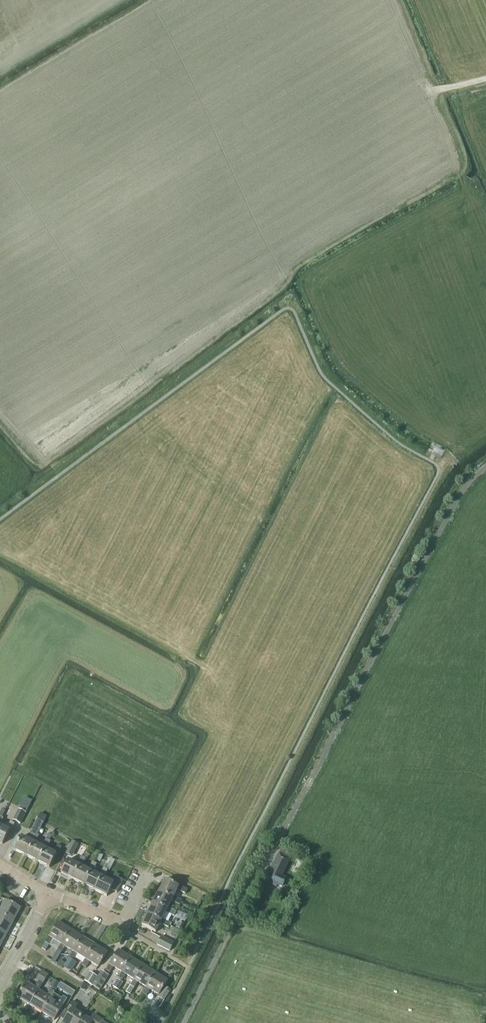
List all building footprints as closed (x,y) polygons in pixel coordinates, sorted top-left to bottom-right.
[(15,822),(21,824),(26,814),(20,811),(15,822)] [(43,823),(46,815),(41,813),(38,820),(43,823)] [(15,851),(27,856),(34,843),(35,843),(39,836),(37,835),(43,823),(38,820),(37,820),(27,839),(22,837),(15,851)] [(3,844),(9,831),(11,832),(15,824),(11,822),(7,829),(0,826),(0,843),(3,844)] [(27,856),(38,862),(45,848),(47,849),(50,842),(46,840),(42,847),(35,843),(34,843),(27,856)] [(65,855),(72,858),(79,844),(72,841),(65,855)] [(45,848),(38,862),(49,868),(56,854),(58,855),(61,847),(57,845),(54,853),(47,849),(45,848)] [(282,886),(285,879),(281,877),(289,860),(279,855),(266,881),(276,886),(277,884),(282,886)] [(61,874),(73,879),(80,866),(81,867),(86,858),(81,856),(77,864),(68,860),(61,874)] [(73,879),(84,885),(91,871),(93,872),(97,864),(92,862),(88,870),(81,867),(80,866),(73,879)] [(84,885),(95,891),(102,877),(104,878),(108,870),(104,867),(100,876),(93,872),(91,871),(84,885)] [(102,877),(95,891),(107,897),(110,889),(117,893),(123,880),(118,878),(119,875),(115,873),(111,881),(104,878),(102,877)] [(165,880),(159,892),(173,899),(174,897),(177,890),(185,894),(188,890),(179,885),(178,887),(165,880)] [(159,892),(153,903),(167,910),(168,908),(172,901),(180,905),(182,901),(174,897),(173,899),(159,892)] [(14,921),(21,908),(5,900),(1,909),(0,909),(0,914),(14,921)] [(153,903),(148,914),(162,921),(163,919),(166,912),(174,917),(176,912),(168,908),(167,910),(153,903)] [(180,909),(177,915),(186,920),(189,913),(180,909)] [(7,934),(14,921),(0,914),(0,930),(7,934)] [(162,921),(148,914),(142,926),(156,933),(160,924),(168,928),(171,923),(163,919),(162,921)] [(53,939),(61,944),(62,944),(71,930),(58,922),(45,943),(49,945),(53,939)] [(181,930),(184,925),(178,922),(175,927),(181,930)] [(65,947),(74,952),(83,937),(71,930),(62,944),(61,944),(58,950),(62,953),(65,947)] [(78,954),(86,959),(95,945),(83,937),(74,952),(70,958),(74,960),(78,954)] [(157,945),(170,951),(173,944),(161,937),(157,945)] [(86,959),(82,965),(86,968),(90,962),(98,967),(107,952),(95,945),(86,959)] [(58,950),(51,960),(55,963),(62,953),(58,950)] [(113,967),(122,972),(131,958),(119,950),(106,971),(110,973),(113,967)] [(64,967),(72,971),(77,963),(70,958),(64,967)] [(126,974),(134,980),(143,965),(131,958),(122,972),(118,978),(122,981),(126,974)] [(138,982),(146,987),(155,973),(143,965),(134,980),(130,986),(134,988),(138,982)] [(100,990),(109,975),(101,970),(98,976),(92,985),(92,986),(100,990)] [(38,981),(43,984),(48,975),(43,972),(38,981)] [(84,981),(92,985),(98,976),(90,972),(84,981)] [(146,987),(142,993),(146,996),(150,990),(159,995),(168,980),(155,973),(146,987)] [(55,992),(60,984),(53,980),(49,986),(51,987),(50,989),(51,989),(55,992)] [(122,983),(117,980),(113,987),(117,989),(122,983)] [(17,997),(30,1005),(39,990),(43,984),(39,982),(35,988),(26,982),(17,997)] [(57,988),(63,991),(66,986),(61,983),(57,988)] [(130,995),(134,988),(130,986),(126,993),(130,995)] [(159,997),(164,1001),(170,990),(165,987),(159,997)] [(30,1005),(42,1012),(51,998),(55,992),(51,989),(47,995),(39,990),(30,1005)] [(51,998),(42,1012),(54,1020),(67,999),(63,997),(59,1003),(51,998)] [(83,1015),(75,1010),(78,1005),(73,1002),(67,1010),(70,1012),(63,1022),(78,1022),(83,1015)] [(99,1018),(94,1015),(91,1020),(83,1015),(78,1022),(96,1022),(99,1018)]
